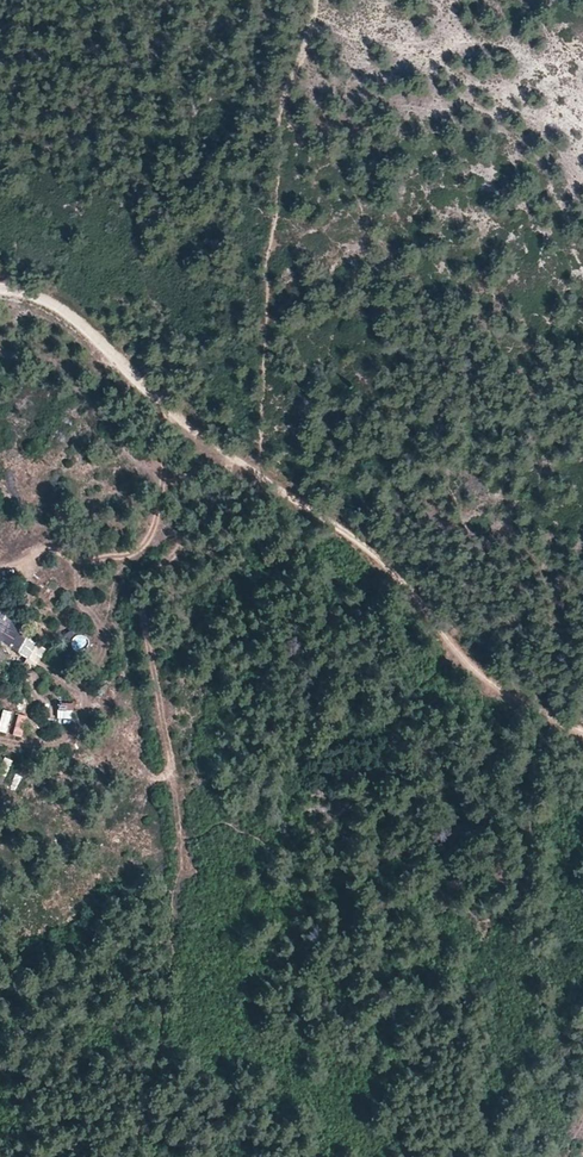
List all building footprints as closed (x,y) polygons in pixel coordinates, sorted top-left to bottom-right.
[(38,626),(31,632),(39,646),(55,636),(48,624),(38,626)] [(73,721),(74,707),(58,707),(57,721),(73,721)] [(0,725),(0,734),(8,735),(12,713),(2,711),(0,725)] [(17,715),(12,737),(22,740),(28,717),(17,715)] [(16,774),(8,788),(15,792),(22,778),(16,774)]
